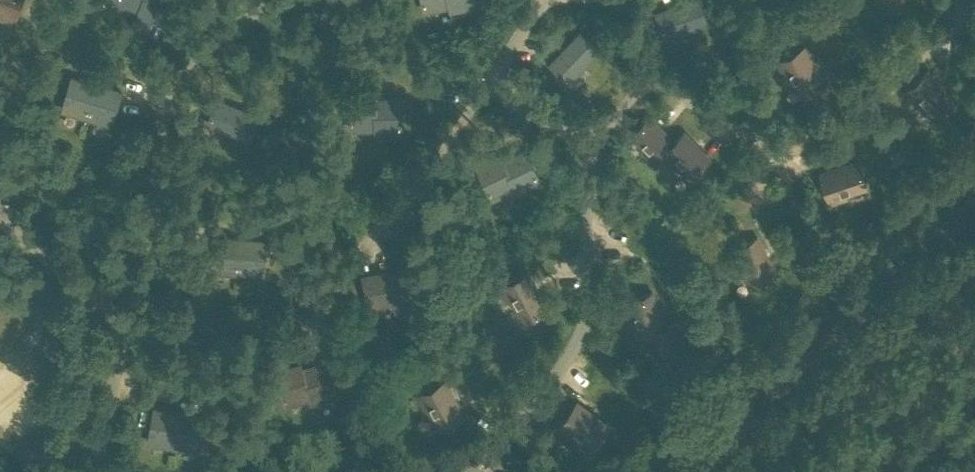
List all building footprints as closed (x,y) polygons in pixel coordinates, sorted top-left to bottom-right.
[(16,25),(25,0),(0,0),(0,19),(16,25)] [(140,9),(150,13),(148,18),(157,22),(162,23),(171,0),(143,0),(142,5),(140,9)] [(425,11),(430,10),(440,8),(439,3),(449,1),(449,0),(423,0),(425,11)] [(449,1),(450,6),(461,4),(461,9),(471,7),(476,6),(475,0),(449,0),(449,1)] [(665,38),(708,24),(700,0),(698,0),(657,14),(665,38)] [(551,65),(569,82),(600,50),(582,32),(551,65)] [(805,48),(776,64),(784,79),(789,77),(790,79),(800,97),(802,96),(825,84),(814,64),(812,60),(805,48)] [(67,97),(63,111),(64,111),(85,117),(87,118),(97,84),(73,76),(70,85),(67,97)] [(97,84),(87,118),(88,118),(109,125),(111,125),(115,111),(119,100),(121,91),(97,84)] [(375,125),(376,99),(376,94),(350,95),(351,130),(367,130),(367,125),(375,125)] [(402,99),(376,99),(376,124),(376,129),(387,129),(387,134),(397,134),(402,134),(402,99)] [(208,124),(250,140),(259,116),(217,100),(208,124)] [(650,118),(633,134),(647,149),(643,152),(654,164),(663,155),(675,144),(650,118)] [(675,144),(663,155),(672,164),(677,160),(692,175),(707,160),(684,136),(675,144)] [(526,150),(503,161),(513,184),(516,188),(525,183),(527,188),(536,184),(541,181),(526,150)] [(501,156),(478,167),(492,199),(497,197),(506,192),(504,188),(513,184),(503,161),(501,156)] [(835,169),(819,175),(830,206),(847,201),(845,195),(848,194),(867,188),(859,161),(838,168),(835,169)] [(223,274),(239,275),(243,237),(215,235),(211,272),(223,274)] [(243,237),(239,275),(266,277),(270,240),(243,237)] [(758,238),(728,254),(737,269),(741,267),(743,269),(753,287),(777,274),(766,254),(764,250),(758,238)] [(394,301),(390,276),(389,271),(364,276),(371,311),(386,308),(385,303),(394,301)] [(415,271),(390,276),(394,300),(395,305),(406,303),(407,308),(417,306),(421,305),(415,271)] [(529,272),(498,289),(506,304),(511,302),(513,304),(523,322),(549,308),(529,272)] [(636,339),(651,334),(665,329),(654,293),(630,301),(636,322),(630,324),(636,339)] [(665,329),(651,334),(662,368),(690,358),(679,325),(665,329)] [(327,362),(303,369),(310,393),(311,398),(321,395),(323,399),(332,396),(337,395),(327,362)] [(309,394),(302,369),(301,365),(277,372),(287,406),(302,401),(301,397),(309,394)] [(447,381),(415,397),(424,413),(429,410),(430,413),(440,431),(466,417),(447,381)] [(578,402),(556,430),(570,441),(574,436),(576,438),(592,451),(611,427),(578,402)] [(148,444),(175,449),(181,411),(155,407),(148,444)] [(181,411),(175,449),(202,453),(207,416),(181,411)]
